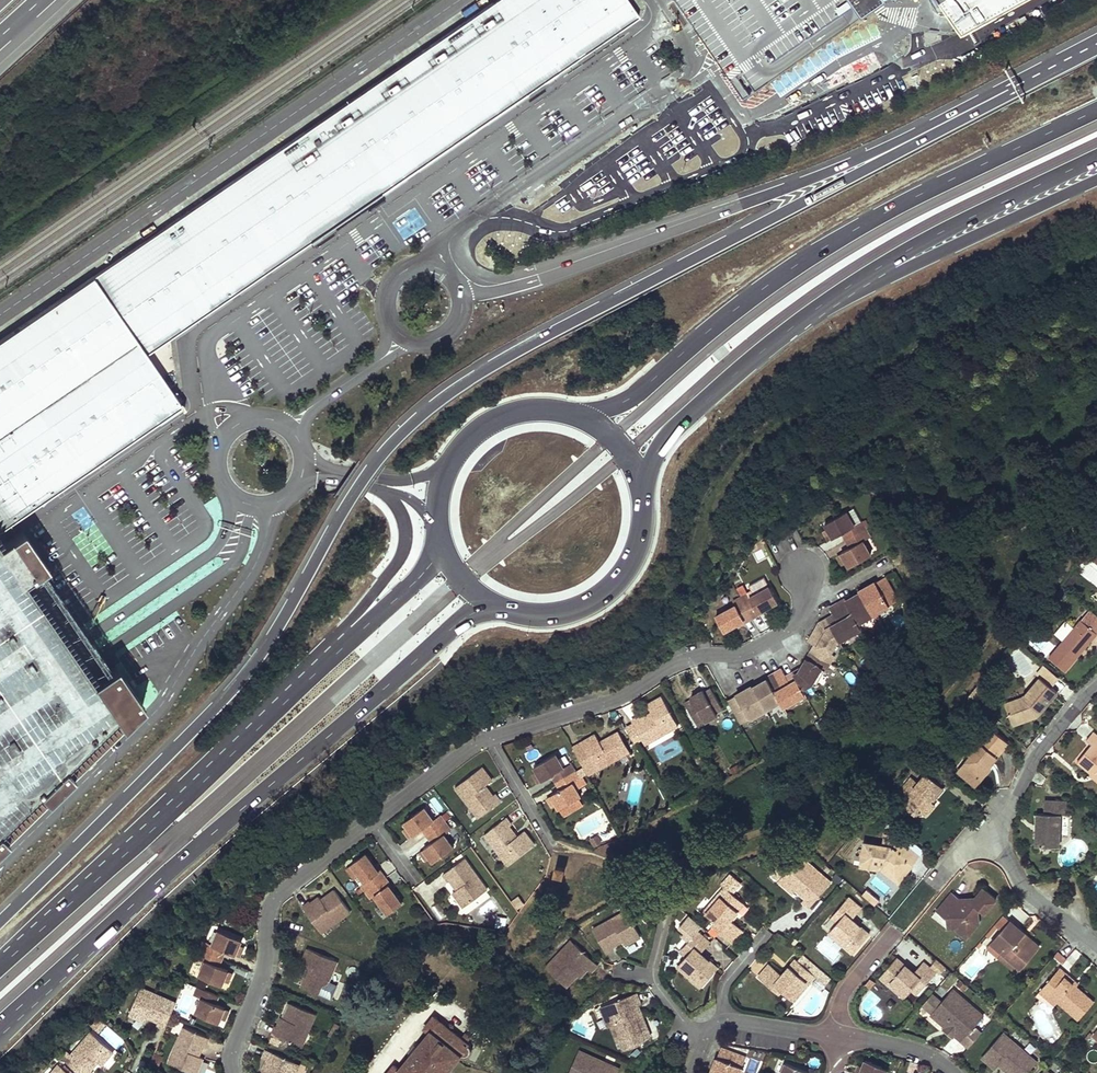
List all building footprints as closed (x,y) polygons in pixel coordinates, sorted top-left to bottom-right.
[(629,0),(511,0),(0,349),(0,537),(18,525),(187,409),(153,359),(181,340),(645,22),(629,0)] [(727,36),(739,54),(764,91),(893,3),(892,0),(702,0),(727,36)] [(741,71),(726,76),(736,102),(750,97),(741,71)] [(843,531),(848,538),(863,529),(858,522),(851,526),(843,512),(822,523),(825,529),(830,538),(840,532),(843,531)] [(830,538),(825,529),(821,532),(826,541),(830,538)] [(867,536),(863,529),(848,538),(852,544),(848,546),(839,552),(844,561),(847,567),(868,554),(860,540),(867,536)] [(10,842),(2,834),(8,827),(34,803),(42,795),(50,803),(76,778),(67,769),(117,721),(125,729),(146,708),(118,668),(94,685),(72,653),(26,586),(49,571),(25,535),(2,550),(0,548),(0,852),(10,842)] [(839,552),(835,555),(839,564),(844,561),(839,552)] [(1085,561),(1077,575),(1096,586),(1096,567),(1085,561)] [(874,581),(865,586),(868,591),(863,593),(861,591),(859,591),(872,613),(895,600),(882,577),(874,581)] [(751,594),(768,586),(764,578),(747,586),(751,594)] [(746,593),(738,597),(747,613),(754,609),(755,612),(776,601),(768,586),(747,597),(746,593)] [(843,601),(842,599),(836,603),(844,618),(851,613),(856,622),(872,613),(859,591),(851,596),(843,601)] [(747,613),(738,597),(732,600),(733,603),(714,615),(722,630),(742,619),(740,616),(747,613)] [(833,619),(830,621),(832,624),(830,626),(837,639),(859,627),(856,622),(851,613),(844,618),(836,603),(828,608),(832,614),(833,619)] [(1081,621),(1096,634),(1096,616),(1090,610),(1081,621)] [(832,654),(828,652),(837,639),(830,626),(832,624),(830,621),(828,617),(818,623),(807,640),(813,643),(810,651),(827,662),(832,654)] [(1080,654),(1082,652),(1096,634),(1081,621),(1049,659),(1065,672),(1080,654)] [(800,671),(794,675),(795,677),(804,693),(809,687),(813,688),(827,662),(810,651),(802,665),(799,669),(800,671)] [(780,669),(773,673),(780,688),(775,693),(779,700),(782,706),(804,693),(795,677),(788,680),(784,675),(780,669)] [(767,679),(760,684),(752,688),(763,709),(779,700),(775,693),(780,688),(773,673),(766,677),(767,679)] [(818,684),(825,687),(830,677),(822,674),(818,684)] [(1023,698),(1006,705),(1013,726),(1032,719),(1035,716),(1036,717),(1057,693),(1040,679),(1023,698)] [(751,685),(742,690),(745,694),(749,692),(748,690),(752,688),(751,685)] [(986,691),(979,685),(970,696),(977,702),(986,691)] [(734,695),(725,699),(739,723),(763,709),(752,688),(748,690),(749,692),(745,694),(742,690),(734,695)] [(685,706),(694,722),(702,718),(704,721),(715,715),(714,712),(721,708),(711,691),(704,694),(702,691),(701,690),(689,697),(691,699),(693,702),(685,706)] [(977,702),(970,696),(967,700),(974,705),(977,702)] [(632,724),(640,739),(648,736),(654,738),(677,726),(661,697),(647,705),(652,716),(649,717),(646,716),(640,719),(638,717),(631,721),(632,724)] [(974,705),(967,700),(959,709),(965,713),(967,711),(974,705)] [(965,713),(959,709),(955,714),(960,718),(965,713)] [(702,718),(694,722),(697,726),(705,722),(704,721),(702,718)] [(640,739),(632,724),(624,728),(634,743),(640,739)] [(967,769),(980,780),(991,766),(990,765),(1008,743),(989,727),(968,753),(971,756),(966,761),(967,769)] [(578,741),(594,768),(617,756),(618,750),(625,747),(617,731),(601,739),(602,742),(599,744),(598,741),(593,733),(578,741)] [(1091,731),(1085,739),(1090,743),(1076,761),(1090,773),(1091,770),(1096,775),(1096,736),(1091,731)] [(648,736),(640,739),(643,744),(654,738),(648,736)] [(627,751),(625,747),(618,750),(617,756),(627,751)] [(554,773),(559,780),(574,771),(570,764),(562,768),(553,754),(533,766),(537,772),(542,780),(551,775),(554,773)] [(975,785),(980,780),(967,769),(966,761),(958,770),(975,785)] [(482,767),(456,786),(471,807),(477,807),(483,814),(500,801),(494,795),(493,795),(488,790),(484,790),(482,787),(485,785),(491,780),(482,767)] [(1090,773),(1089,774),(1096,781),(1096,775),(1091,770),(1090,773)] [(574,771),(559,780),(563,787),(559,789),(551,794),(555,803),(559,808),(563,806),(566,811),(580,803),(576,798),(579,796),(575,789),(584,783),(580,777),(578,778),(574,771)] [(542,780),(537,772),(532,775),(537,783),(542,780)] [(554,773),(551,775),(555,782),(559,780),(554,773)] [(913,803),(908,809),(916,816),(919,813),(923,812),(927,816),(936,806),(931,802),(936,796),(938,798),(944,789),(926,774),(918,784),(911,778),(898,794),(905,800),(907,798),(913,803)] [(559,780),(555,782),(559,789),(563,787),(559,780)] [(555,803),(551,794),(546,797),(551,805),(555,803)] [(902,804),(908,809),(913,803),(907,798),(905,800),(902,804)] [(1060,845),(1060,814),(1066,814),(1066,800),(1045,800),(1045,811),(1036,811),(1036,825),(1036,829),(1036,845),(1060,845)] [(477,807),(471,807),(479,817),(483,814),(477,807)] [(422,808),(403,822),(407,826),(413,835),(422,828),(425,826),(430,832),(444,822),(439,816),(432,820),(422,808)] [(506,818),(489,831),(493,838),(492,843),(507,864),(534,845),(524,832),(517,838),(514,839),(511,835),(513,832),(509,827),(511,825),(506,818)] [(449,829),(444,822),(430,832),(435,839),(431,842),(423,848),(428,856),(433,862),(452,847),(443,834),(449,829)] [(413,835),(407,826),(403,829),(409,837),(413,835)] [(430,832),(425,826),(422,828),(427,835),(430,832)] [(493,838),(489,831),(485,834),(492,843),(493,838)] [(592,846),(601,843),(598,834),(589,838),(592,846)] [(861,865),(876,867),(877,862),(882,863),(896,874),(908,860),(912,863),(918,855),(898,839),(892,847),(890,846),(863,843),(861,865)] [(428,856),(423,848),(420,851),(425,859),(428,856)] [(366,891),(381,880),(376,873),(378,872),(364,854),(351,864),(352,865),(360,876),(365,882),(361,884),(366,891)] [(831,883),(800,855),(778,881),(792,893),(798,887),(808,895),(802,902),(809,908),(831,883)] [(463,858),(442,873),(448,880),(449,879),(453,876),(460,887),(456,889),(453,892),(463,906),(486,889),(463,858)] [(877,862),(876,867),(880,868),(897,881),(912,863),(908,860),(896,874),(882,863),(877,862)] [(360,876),(352,865),(346,869),(354,880),(360,876)] [(564,866),(556,865),(555,872),(562,874),(564,866)] [(715,904),(706,913),(716,921),(723,928),(719,932),(732,942),(743,930),(730,919),(744,903),(732,892),(741,882),(731,873),(721,883),(725,886),(712,901),(715,904)] [(456,889),(460,887),(453,876),(449,879),(456,889)] [(381,880),(366,891),(371,897),(374,895),(388,913),(402,902),(388,885),(386,886),(381,880)] [(861,893),(874,904),(879,898),(866,887),(861,893)] [(968,924),(980,922),(979,912),(981,910),(985,913),(998,899),(984,887),(969,904),(954,892),(938,911),(947,919),(948,929),(955,928),(968,927),(968,924)] [(349,911),(334,890),(325,896),(326,898),(322,901),(321,899),(318,896),(310,901),(310,900),(302,906),(318,927),(333,917),(335,920),(349,911)] [(645,896),(639,902),(643,905),(649,900),(645,896)] [(836,937),(834,939),(851,954),(867,935),(859,927),(857,929),(853,926),(855,924),(850,920),(859,909),(847,898),(837,909),(843,914),(836,923),(829,930),(836,937)] [(712,901),(703,910),(706,913),(715,904),(712,901)] [(830,917),(836,923),(843,914),(837,909),(830,917)] [(619,936),(621,941),(623,944),(639,935),(624,910),(591,929),(604,952),(612,948),(611,946),(608,942),(619,936)] [(333,917),(318,927),(320,931),(335,920),(333,917)] [(716,921),(713,926),(719,932),(723,928),(716,921)] [(972,931),(980,922),(968,924),(968,927),(955,928),(962,933),(967,938),(972,931)] [(1005,953),(1023,968),(1037,950),(1022,937),(1025,934),(1011,922),(993,943),(1005,953)] [(199,939),(196,947),(212,954),(215,947),(219,949),(229,952),(232,944),(235,938),(213,928),(207,943),(199,939)] [(827,933),(834,939),(836,937),(829,930),(827,933)] [(710,942),(698,932),(688,942),(695,949),(687,957),(680,964),(687,970),(702,986),(719,969),(709,960),(708,962),(704,959),(706,957),(701,953),(710,942)] [(1022,937),(1037,950),(1040,946),(1025,934),(1022,937)] [(611,946),(621,941),(619,936),(608,942),(611,946)] [(570,940),(556,954),(560,957),(573,942),(570,940)] [(560,957),(556,954),(544,967),(564,986),(572,977),(570,975),(573,971),(576,974),(578,976),(586,967),(589,971),(596,964),(573,942),(560,957)] [(688,942),(680,950),(687,957),(695,949),(688,942)] [(237,946),(232,944),(229,952),(233,955),(237,946)] [(212,954),(196,947),(192,955),(199,959),(193,973),(215,983),(218,977),(222,968),(211,964),(208,962),(212,954)] [(336,963),(307,949),(300,963),(309,967),(311,968),(310,972),(307,971),(300,986),(316,994),(320,986),(326,984),(336,963)] [(1056,952),(1053,956),(1062,964),(1065,960),(1056,952)] [(1018,974),(1023,968),(1005,953),(1000,959),(1018,974)] [(903,968),(905,965),(896,958),(880,977),(897,992),(899,989),(906,995),(913,988),(920,979),(926,984),(936,973),(923,962),(914,973),(909,969),(907,971),(903,968)] [(771,964),(759,977),(772,988),(775,984),(781,989),(791,998),(799,990),(802,992),(815,976),(812,973),(796,959),(783,974),(771,964)] [(489,969),(474,966),(471,982),(485,985),(489,969)] [(817,977),(823,971),(818,967),(812,973),(817,977)] [(1059,968),(1042,988),(1057,1001),(1078,1019),(1093,1002),(1075,986),(1064,977),(1066,974),(1059,968)] [(831,979),(823,971),(817,977),(826,985),(831,979)] [(1077,983),(1066,974),(1064,977),(1075,986),(1077,983)] [(919,993),(926,984),(920,979),(913,988),(919,993)] [(321,995),(326,984),(320,986),(316,994),(321,995)] [(781,989),(775,984),(772,988),(777,994),(781,989)] [(214,994),(197,987),(193,995),(201,998),(195,1012),(217,1022),(219,1016),(224,1008),(214,1004),(210,1002),(214,994)] [(171,1014),(175,1003),(139,988),(128,1015),(145,1022),(147,1016),(149,1013),(159,1018),(157,1021),(156,1024),(165,1028),(171,1014)] [(1057,1001),(1042,988),(1039,991),(1054,1005),(1057,1001)] [(899,989),(897,992),(904,998),(906,995),(899,989)] [(799,990),(791,998),(794,1000),(802,992),(799,990)] [(931,1013),(930,1014),(945,1027),(950,1020),(960,1028),(955,1035),(962,1041),(968,1047),(981,1033),(974,1027),(983,1017),(952,990),(940,1003),(931,1013)] [(642,1044),(648,1039),(645,1031),(648,1030),(642,1013),(640,1014),(637,1006),(641,1004),(636,993),(605,1006),(609,1014),(604,1016),(609,1028),(612,1027),(618,1042),(621,1041),(625,1051),(642,1044)] [(940,1003),(931,994),(922,1005),(931,1013),(940,1003)] [(315,1014),(290,1004),(286,1014),(288,1016),(286,1020),(284,1019),(281,1018),(276,1027),(275,1027),(272,1035),(297,1045),(305,1029),(308,1030),(315,1014)] [(228,1009),(224,1008),(219,1016),(224,1018),(228,1009)] [(159,1018),(149,1013),(147,1016),(157,1021),(159,1018)] [(444,1062),(450,1067),(460,1055),(462,1056),(465,1057),(467,1056),(469,1054),(471,1052),(471,1049),(470,1046),(468,1044),(451,1030),(453,1027),(453,1024),(451,1023),(449,1023),(446,1026),(434,1017),(424,1028),(430,1033),(400,1070),(394,1065),(388,1072),(436,1072),(444,1062)] [(955,1035),(960,1028),(950,1020),(945,1027),(943,1029),(952,1037),(955,1035)] [(183,1027),(168,1063),(192,1072),(195,1072),(202,1058),(198,1056),(193,1054),(198,1043),(204,1045),(207,1038),(183,1027)] [(308,1030),(305,1029),(297,1045),(301,1047),(308,1030)] [(66,1062),(78,1072),(91,1072),(92,1072),(89,1070),(87,1068),(94,1060),(97,1062),(102,1066),(114,1052),(92,1032),(66,1062)] [(1023,1051),(1003,1033),(982,1057),(995,1069),(999,1065),(1000,1064),(1002,1061),(1006,1064),(1003,1066),(1002,1068),(1009,1072),(1027,1072),(1036,1062),(1030,1057),(1027,1060),(1020,1055),(1023,1051)] [(203,1045),(198,1043),(193,1054),(198,1056),(203,1045)] [(746,1058),(720,1049),(717,1057),(713,1067),(718,1069),(717,1072),(714,1071),(713,1072),(740,1072),(746,1058)] [(266,1050),(263,1059),(266,1061),(262,1071),(265,1072),(266,1072),(290,1072),(295,1063),(266,1050)] [(604,1062),(578,1051),(568,1072),(618,1072),(620,1069),(611,1065),(610,1070),(602,1066),(604,1062)] [(1030,1057),(1023,1051),(1020,1055),(1027,1060),(1030,1057)] [(149,1063),(159,1067),(163,1056),(153,1052),(149,1063)] [(97,1062),(94,1060),(87,1068),(89,1070),(97,1062)] [(887,1069),(865,1060),(863,1067),(860,1072),(885,1072),(887,1069)] [(295,1063),(290,1072),(295,1072),(299,1064),(295,1063)] [(808,1072),(786,1063),(781,1072),(808,1072)] [(58,1065),(53,1071),(54,1072),(68,1072),(58,1065)]
